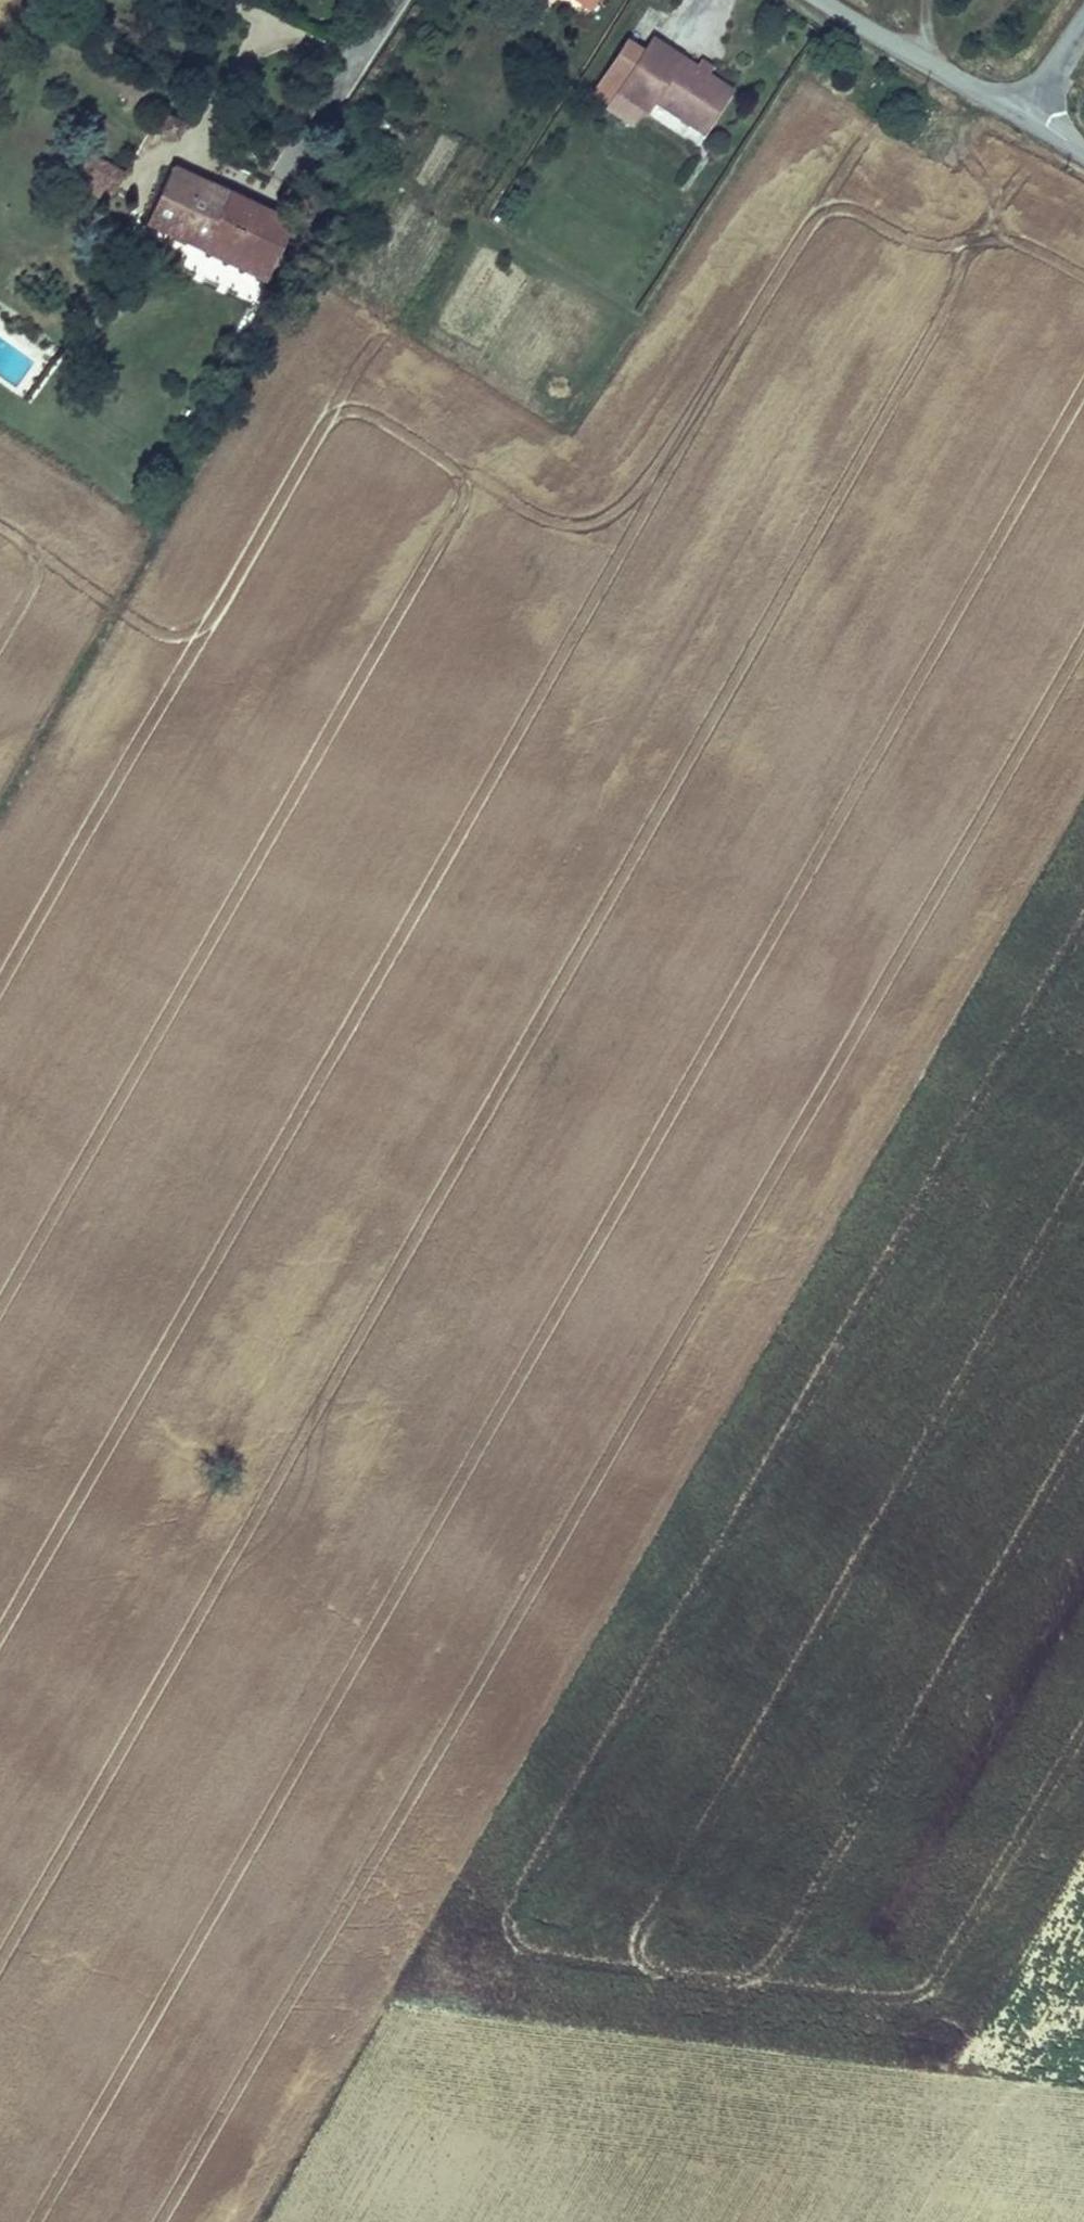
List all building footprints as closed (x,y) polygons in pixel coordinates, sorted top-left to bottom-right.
[(603,0),(569,0),(596,14),(603,0)] [(708,135),(736,88),(654,37),(647,51),(628,40),(597,92),(614,103),(620,92),(652,113),(657,102),(708,135)] [(929,96),(924,105),(934,112),(939,103),(929,96)] [(89,156),(80,172),(109,188),(117,172),(89,156)] [(270,283),(297,227),(174,171),(148,224),(270,283)] [(104,199),(116,192),(109,188),(80,172),(74,182),(104,199)] [(109,188),(116,192),(125,176),(117,172),(109,188)]
